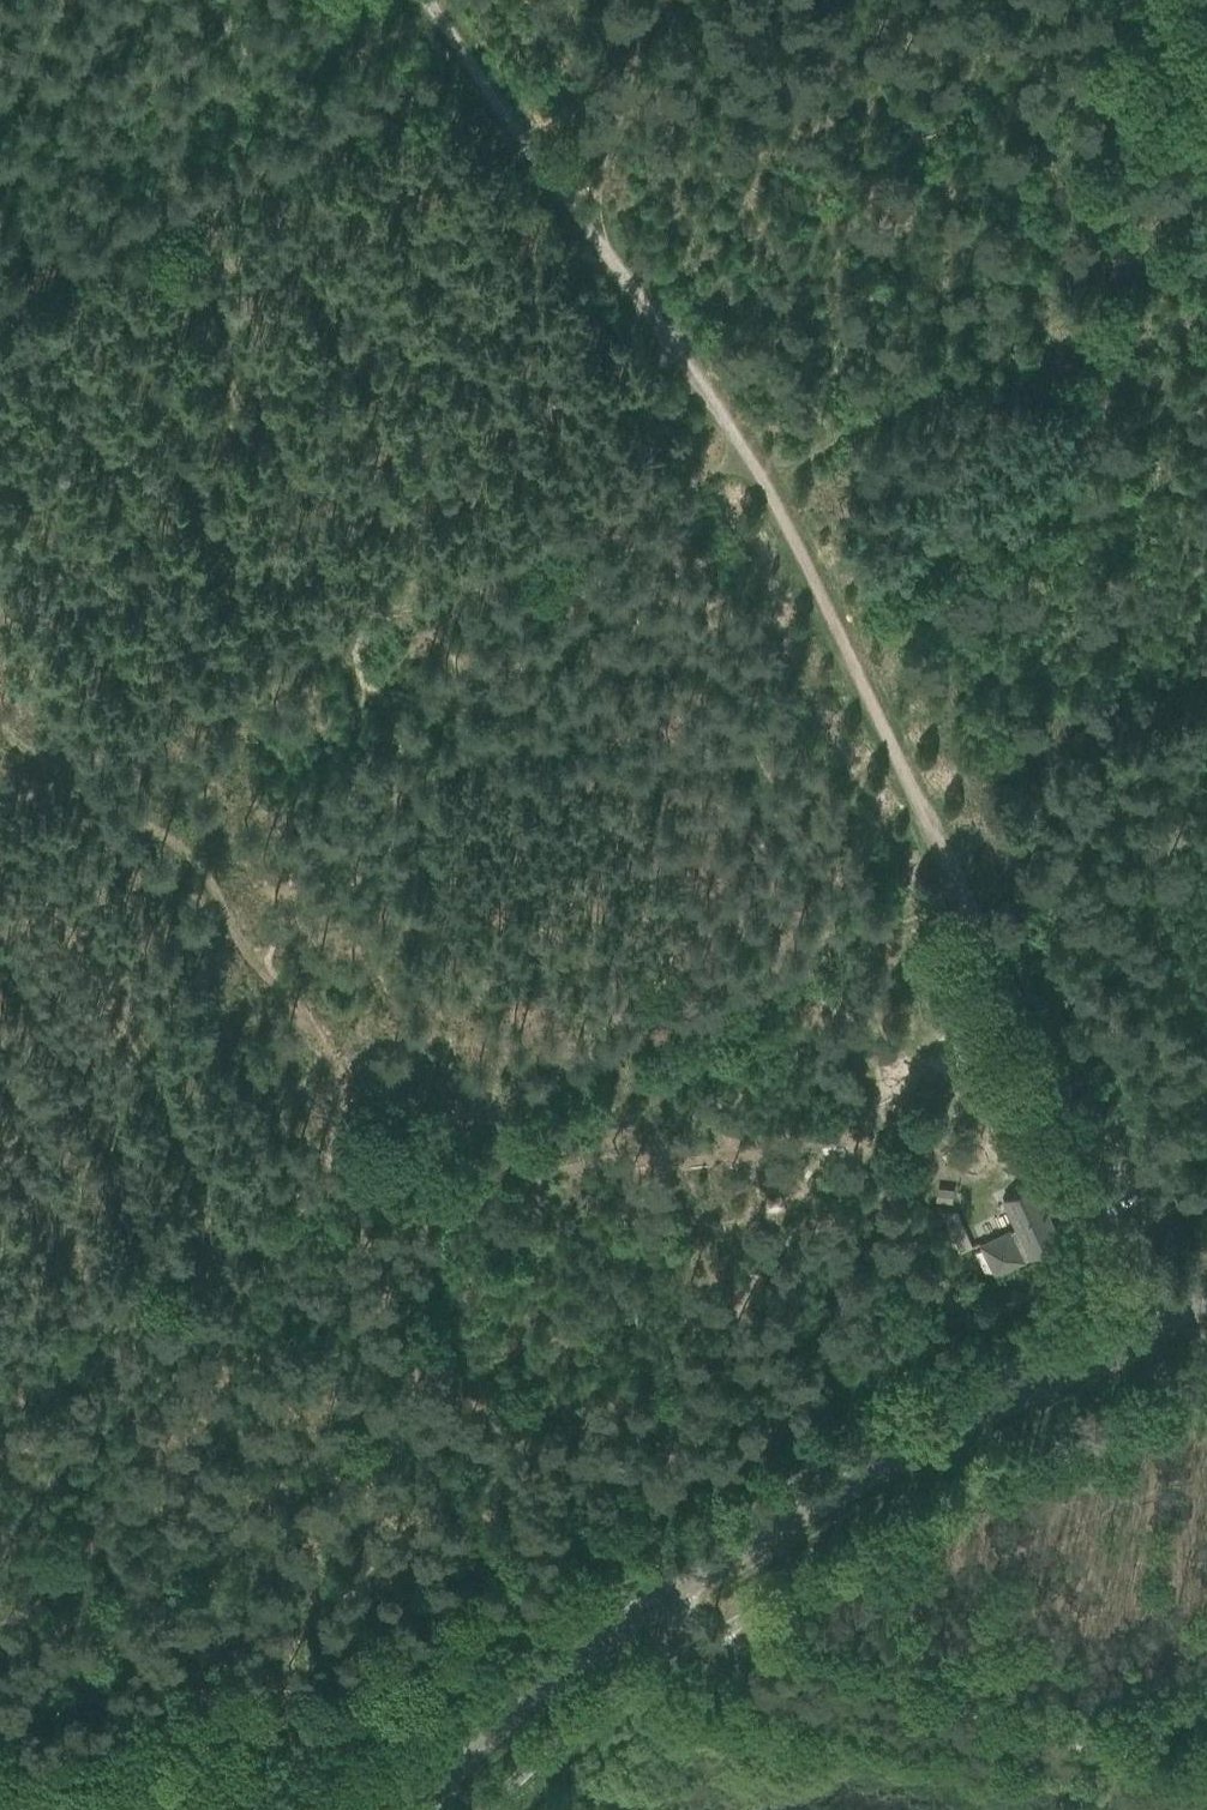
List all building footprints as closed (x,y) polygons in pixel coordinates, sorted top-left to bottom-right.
[(1125,1171),(1121,1151),(1104,1155),(1108,1174),(1125,1171)] [(995,1275),(1060,1244),(1032,1184),(1003,1198),(1018,1229),(982,1246),(995,1275)] [(945,1210),(944,1217),(961,1251),(972,1245),(955,1211),(945,1210)]
